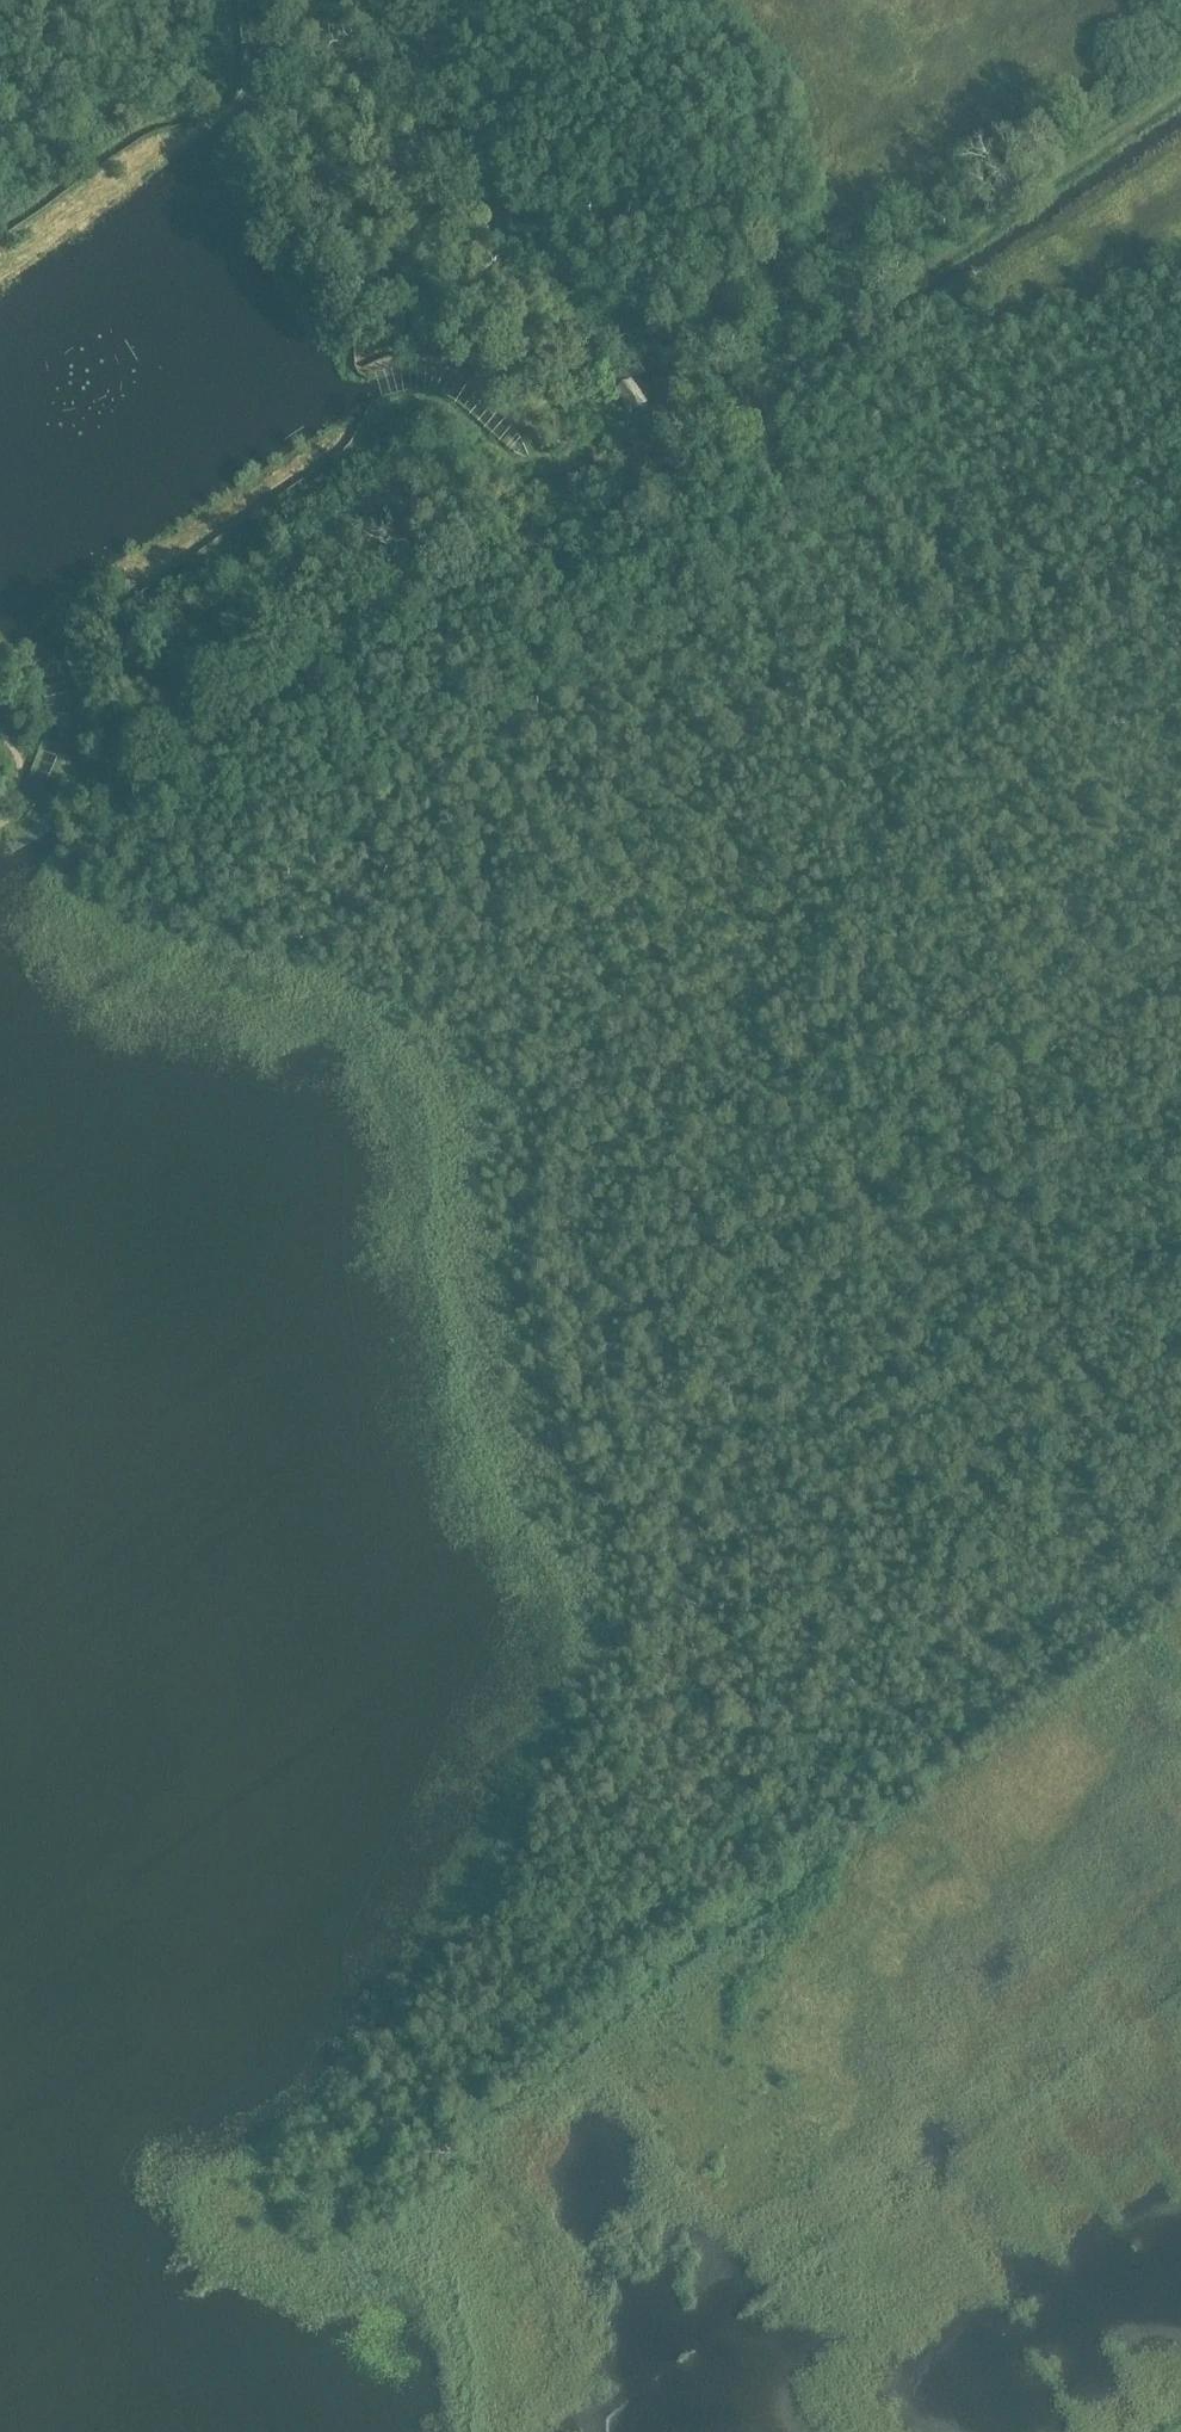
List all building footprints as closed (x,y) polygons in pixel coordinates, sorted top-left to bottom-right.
[(640,361),(610,380),(631,414),(648,403),(634,381),(647,373),(640,361)]
